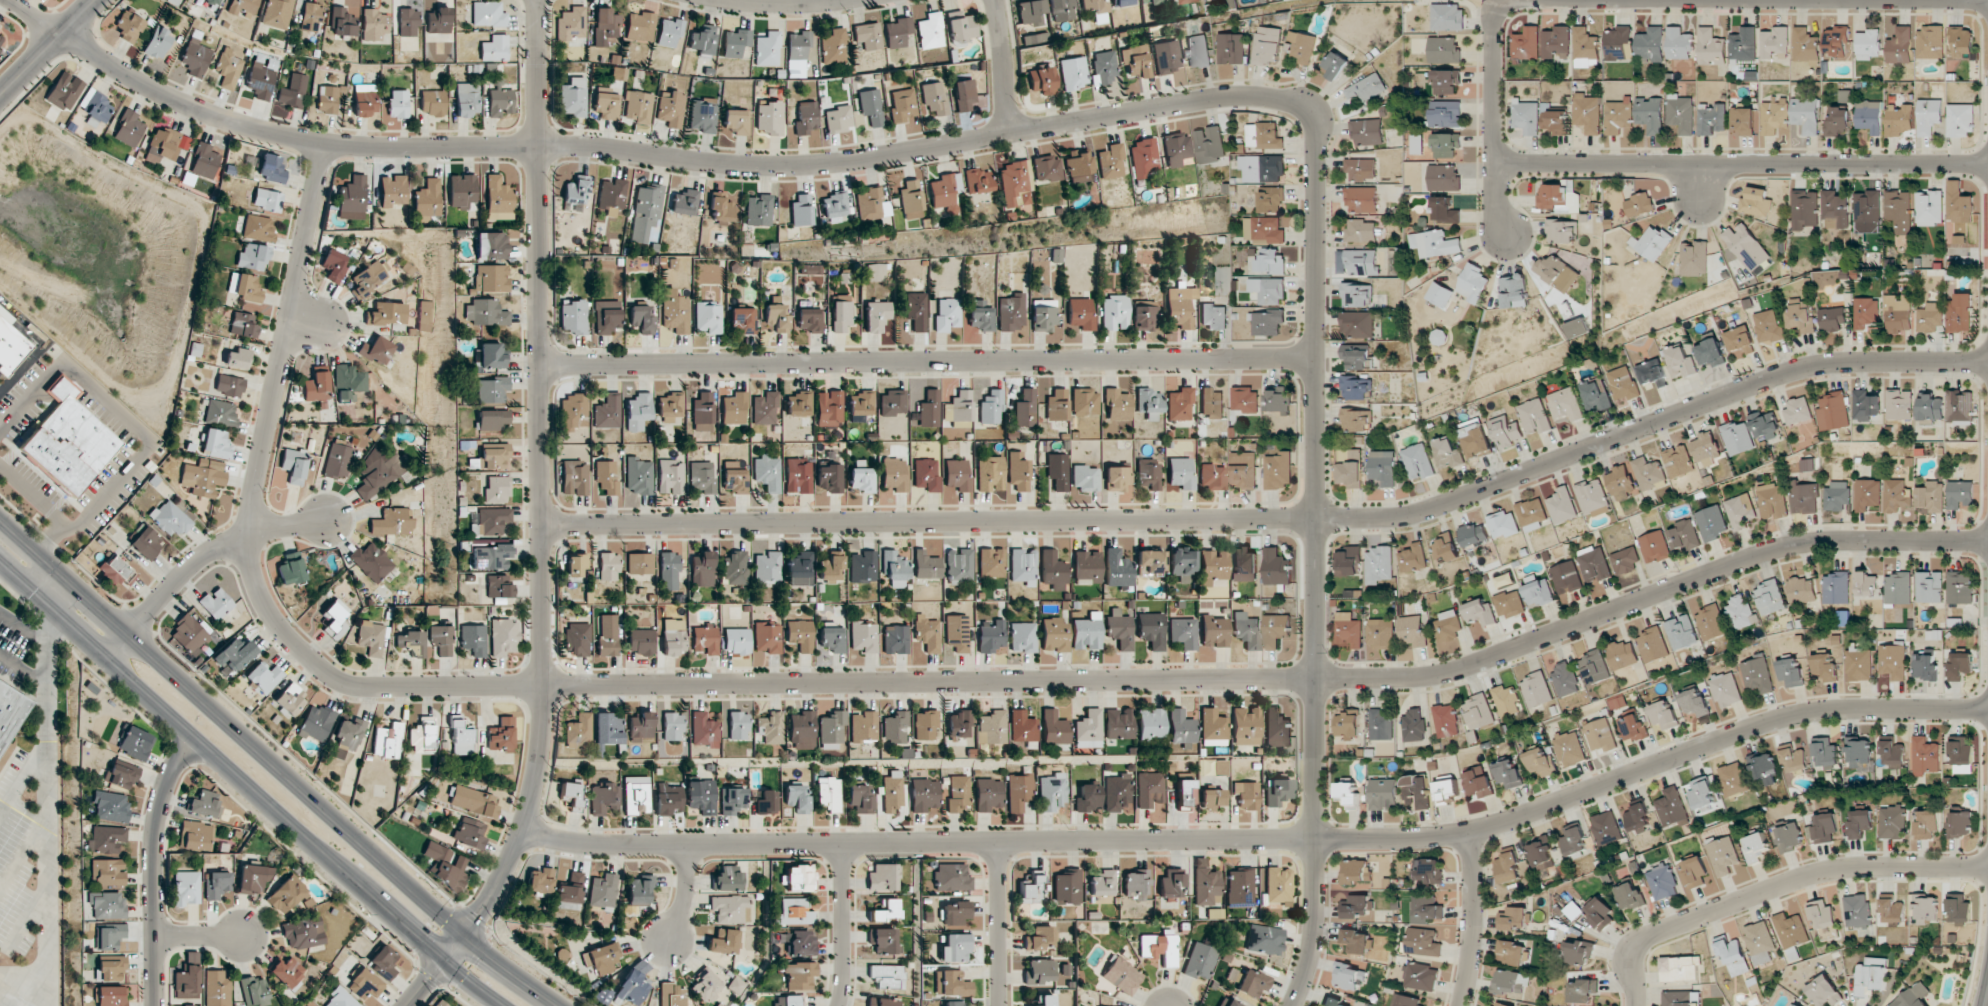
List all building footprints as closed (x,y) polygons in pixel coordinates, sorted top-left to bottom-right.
[(252,20),(259,0),(230,0),(226,12),(252,20)] [(260,23),(285,30),(294,0),(293,0),(266,0),(260,23)] [(1046,24),(1042,0),(1033,0),(1016,3),(1020,25),(1030,23),(1031,27),(1046,24)] [(1051,23),(1075,20),(1073,0),(1049,0),(1051,23)] [(1093,14),(1107,12),(1105,0),(1080,0),(1082,11),(1093,9),(1093,14)] [(1234,0),(1227,0),(1228,9),(1236,8),(1234,0)] [(506,26),(507,12),(500,12),(500,2),(472,1),(472,26),(506,26)] [(320,4),(303,2),(300,30),(318,32),(320,4)] [(1463,4),(1432,4),(1432,30),(1464,30),(1463,4)] [(355,36),(356,16),(344,16),(345,7),(331,7),(330,35),(355,36)] [(449,33),(449,7),(436,7),(436,13),(426,13),(426,33),(449,33)] [(377,9),(362,8),(362,41),(388,42),(388,14),(377,14),(377,9)] [(610,8),(595,8),(594,47),(607,47),(607,37),(619,37),(619,14),(609,14),(610,8)] [(398,36),(417,36),(416,9),(398,9),(398,36)] [(114,28),(122,31),(119,39),(133,45),(144,20),(122,10),(114,28)] [(654,15),(629,11),(625,39),(650,42),(654,15)] [(926,20),(917,21),(920,49),(943,47),(940,12),(926,13),(926,20)] [(946,19),(950,43),(976,39),(972,15),(946,19)] [(674,48),(676,36),(681,37),(684,22),(661,17),(656,44),(674,48)] [(883,22),(888,49),(906,46),(904,35),(913,33),(910,17),(883,22)] [(882,48),(877,22),(852,26),(855,43),(862,42),(864,51),(882,48)] [(1513,59),(1539,59),(1540,26),(1524,25),(1524,34),(1513,34),(1513,59)] [(1888,63),(1913,63),(1913,25),(1897,26),(1897,38),(1887,38),(1888,63)] [(173,35),(156,26),(142,51),(160,60),(173,35)] [(1543,31),(1543,58),(1569,58),(1570,26),(1554,26),(1554,31),(1543,31)] [(1589,26),(1574,26),(1575,67),(1599,66),(1598,36),(1589,37),(1589,26)] [(1606,60),(1633,60),(1632,26),(1617,26),(1617,30),(1606,30),(1606,60)] [(1662,26),(1648,26),(1649,33),(1636,34),(1637,63),(1663,63),(1662,26)] [(1668,59),(1692,59),(1692,34),(1682,34),(1682,26),(1668,27),(1668,59)] [(1700,64),(1726,64),(1726,38),(1715,38),(1714,26),(1700,26),(1700,64)] [(1756,59),(1755,26),(1741,27),(1741,34),(1730,35),(1730,59),(1756,59)] [(1761,31),(1761,60),(1789,60),(1789,26),(1772,26),(1772,31),(1761,31)] [(1819,61),(1818,35),(1808,35),(1808,26),(1794,26),(1795,61),(1819,61)] [(1280,64),(1281,28),(1256,27),(1255,63),(1280,64)] [(1918,59),(1944,59),(1944,27),(1917,27),(1918,59)] [(689,51),(711,54),(714,31),(691,28),(689,51)] [(830,35),(821,35),(822,64),(845,64),(844,28),(830,28),(830,35)] [(1850,60),(1849,28),(1825,28),(1826,55),(1832,55),(1832,61),(1850,60)] [(1974,56),(1974,31),(1964,31),(1964,28),(1951,28),(1952,56),(1974,56)] [(751,31),(723,30),(722,57),(741,58),(741,46),(750,46),(751,31)] [(788,78),(806,78),(806,47),(811,47),(811,30),(800,31),(800,34),(787,34),(788,78)] [(1857,30),(1857,58),(1880,59),(1880,31),(1857,30)] [(755,66),(780,65),(779,31),(766,31),(766,37),(755,37),(755,66)] [(1310,66),(1317,37),(1293,31),(1285,62),(1300,66),(1301,63),(1310,66)] [(1048,42),(1047,33),(1022,35),(1023,44),(1048,42)] [(1219,64),(1244,64),(1245,34),(1219,34),(1219,64)] [(507,35),(490,35),(490,42),(481,42),(481,60),(507,61),(507,35)] [(1210,66),(1208,35),(1186,37),(1189,68),(1210,66)] [(180,62),(188,65),(185,74),(201,79),(211,49),(198,44),(200,39),(189,36),(180,62)] [(1429,38),(1430,63),(1460,62),(1459,37),(1429,38)] [(1151,44),(1157,74),(1181,69),(1175,39),(1151,44)] [(223,74),(219,86),(232,92),(244,60),(231,55),(233,49),(224,46),(214,71),(223,74)] [(1126,78),(1148,76),(1145,46),(1119,47),(1120,66),(1126,65),(1126,78)] [(1116,79),(1112,50),(1090,54),(1093,75),(1097,74),(1098,82),(1116,79)] [(1328,76),(1338,81),(1350,60),(1334,50),(1324,66),(1332,71),(1328,76)] [(1079,90),(1079,84),(1085,83),(1083,57),(1059,59),(1061,91),(1079,90)] [(270,102),(277,60),(269,59),(268,66),(251,63),(246,88),(255,90),(253,99),(270,102)] [(1029,92),(1039,90),(1040,96),(1055,93),(1050,66),(1025,71),(1029,92)] [(1461,70),(1433,70),(1433,85),(1435,85),(1435,94),(1455,94),(1455,85),(1462,85),(1461,70)] [(69,112),(83,81),(60,71),(46,101),(69,112)] [(278,87),(276,104),(303,107),(307,74),(290,73),(289,88),(278,87)] [(1387,92),(1380,74),(1344,87),(1349,99),(1362,94),(1365,100),(1387,92)] [(585,77),(569,77),(569,85),(559,85),(560,114),(570,113),(570,117),(586,117),(585,77)] [(951,81),(956,113),(975,110),(971,79),(951,81)] [(934,116),(945,114),(940,81),(919,85),(923,110),(932,109),(934,116)] [(455,84),(456,116),(477,116),(477,83),(455,84)] [(338,87),(318,86),(317,113),(337,113),(338,87)] [(85,122),(96,129),(113,104),(88,88),(77,106),(90,115),(85,122)] [(488,117),(502,118),(502,113),(513,113),(513,90),(488,89),(488,117)] [(861,116),(868,115),(870,128),(883,126),(878,89),(857,92),(861,116)] [(905,118),(916,117),(913,89),(888,92),(892,123),(905,122),(905,118)] [(389,118),(408,117),(407,90),(388,90),(389,118)] [(446,91),(421,90),(420,115),(445,115),(446,91)] [(376,91),(354,92),(354,115),(377,115),(376,91)] [(651,93),(625,92),(624,119),(635,119),(635,124),(649,125),(651,93)] [(658,92),(657,120),(666,121),(666,127),(682,128),(684,93),(658,92)] [(1599,97),(1585,97),(1585,92),(1574,93),(1575,126),(1586,126),(1586,135),(1600,135),(1599,97)] [(593,112),(600,112),(599,119),(617,120),(618,94),(594,93),(593,112)] [(1694,135),(1693,97),(1679,98),(1679,93),(1668,94),(1669,125),(1680,125),(1680,136),(1694,135)] [(1662,97),(1636,98),(1636,124),(1648,124),(1648,135),(1663,135),(1662,97)] [(1762,103),(1762,136),(1778,135),(1778,129),(1787,129),(1787,98),(1780,98),(1780,103),(1762,103)] [(1818,136),(1818,100),(1800,100),(1800,99),(1792,98),(1792,124),(1804,124),(1803,136),(1818,136)] [(700,133),(715,134),(716,100),(690,99),(689,128),(700,129),(700,133)] [(1606,100),(1607,136),(1622,135),(1621,127),(1632,127),(1631,100),(1606,100)] [(1918,136),(1933,137),(1933,124),(1942,124),(1942,100),(1919,100),(1918,136)] [(755,133),(782,134),(783,101),(756,101),(755,133)] [(809,135),(809,129),(818,128),(817,101),(797,102),(797,120),(794,121),(794,135),(809,135)] [(1462,101),(1430,101),(1430,127),(1461,127),(1462,101)] [(1514,101),(1513,128),(1524,128),(1524,135),(1539,136),(1540,101),(1514,101)] [(1856,101),(1856,129),(1871,128),(1871,136),(1881,136),(1880,101),(1856,101)] [(1726,131),(1726,104),(1699,104),(1699,135),(1714,135),(1714,131),(1726,131)] [(1902,104),(1902,107),(1887,107),(1886,136),(1901,136),(1901,130),(1913,130),(1913,104),(1902,104)] [(1948,104),(1948,136),(1973,137),(1973,104),(1948,104)] [(827,133),(853,128),(849,106),(824,110),(827,133)] [(138,113),(126,108),(113,138),(134,147),(144,124),(135,120),(138,113)] [(1757,135),(1756,108),(1731,108),(1732,131),(1740,130),(1740,136),(1757,135)] [(1826,135),(1849,135),(1848,108),(1833,108),(1833,118),(1825,118),(1826,135)] [(747,134),(748,110),(723,110),(722,133),(747,134)] [(1543,129),(1554,129),(1554,135),(1568,135),(1568,110),(1543,111),(1543,129)] [(1357,145),(1384,145),(1383,119),(1350,120),(1351,136),(1356,136),(1357,145)] [(1285,149),(1285,138),(1280,138),(1280,124),(1249,123),(1249,148),(1285,149)] [(1194,131),(1200,164),(1226,159),(1220,127),(1194,131)] [(174,162),(180,147),(176,145),(181,133),(168,129),(166,133),(155,128),(144,158),(158,163),(161,157),(174,162)] [(1187,132),(1162,136),(1167,169),(1181,167),(1180,159),(1191,157),(1187,132)] [(1434,158),(1456,158),(1456,149),(1462,149),(1461,133),(1433,134),(1434,158)] [(1423,154),(1423,135),(1411,135),(1412,154),(1423,154)] [(1145,178),(1144,171),(1158,170),(1154,140),(1129,142),(1133,179),(1145,178)] [(211,145),(199,141),(189,172),(212,179),(220,154),(209,151),(211,145)] [(1124,176),(1120,143),(1107,144),(1107,150),(1096,152),(1100,180),(1124,176)] [(1089,150),(1065,151),(1067,183),(1091,181),(1089,150)] [(282,156),(261,153),(258,175),(266,176),(265,181),(284,183),(286,171),(280,170),(282,156)] [(1032,158),(1035,180),(1047,179),(1048,182),(1061,180),(1058,155),(1032,158)] [(1284,155),(1243,156),(1243,182),(1284,182),(1284,155)] [(1376,159),(1345,159),(1345,172),(1351,172),(1351,179),(1376,179),(1376,159)] [(1005,208),(1030,204),(1024,160),(998,164),(1005,208)] [(1460,190),(1460,165),(1429,165),(1429,190),(1460,190)] [(968,195),(992,191),(988,167),(964,171),(968,195)] [(929,182),(932,208),(945,207),(946,215),(957,213),(955,194),(962,193),(959,172),(938,175),(939,181),(929,182)] [(337,218),(363,219),(364,175),(350,174),(350,185),(338,184),(337,218)] [(511,220),(511,184),(500,185),(500,174),(486,174),(486,220),(511,220)] [(379,177),(379,206),(405,207),(406,176),(390,175),(390,177),(379,177)] [(448,175),(449,208),(467,208),(467,202),(475,202),(475,175),(448,175)] [(588,192),(589,176),(575,175),(574,183),(564,182),(563,203),(583,204),(584,192),(588,192)] [(438,178),(424,178),(425,190),(412,190),(413,215),(439,215),(438,178)] [(600,181),(597,208),(607,209),(606,216),(615,217),(616,208),(623,209),(626,180),(612,179),(612,182),(600,181)] [(903,220),(923,217),(918,179),(903,181),(904,188),(899,189),(903,220)] [(1947,221),(1974,222),(1974,196),(1961,195),(1962,180),(1948,180),(1947,221)] [(636,188),(630,242),(649,244),(651,227),(658,228),(662,185),(651,184),(651,189),(636,188)] [(1579,213),(1580,193),(1574,193),(1574,185),(1540,184),(1540,209),(1555,209),(1555,212),(1579,213)] [(891,216),(890,201),(882,202),(881,186),(865,188),(866,192),(856,193),(858,219),(891,216)] [(1768,189),(1749,186),(1747,198),(1741,197),(1739,212),(1769,216),(1771,199),(1767,198),(1768,189)] [(1377,187),(1347,187),(1347,212),(1377,213),(1377,187)] [(252,207),(279,212),(283,193),(255,188),(252,207)] [(1285,202),(1285,188),(1260,188),(1261,213),(1281,212),(1280,202),(1285,202)] [(683,195),(672,194),(670,213),(696,216),(698,190),(684,189),(683,195)] [(1849,228),(1850,196),(1837,195),(1837,190),(1823,190),(1823,219),(1828,219),(1828,228),(1849,228)] [(1881,192),(1856,191),(1855,222),(1880,222),(1881,192)] [(1885,220),(1895,221),(1895,234),(1910,234),(1911,192),(1886,191),(1885,220)] [(1917,225),(1944,225),(1944,191),(1916,191),(1917,225)] [(724,193),(712,192),(711,223),(733,223),(733,202),(723,202),(724,193)] [(1805,226),(1818,226),(1818,192),(1793,192),(1793,231),(1806,230),(1805,226)] [(849,214),(846,193),(821,196),(825,218),(849,214)] [(1628,216),(1655,211),(1651,193),(1625,198),(1628,216)] [(796,202),(791,202),(792,226),(812,225),(810,194),(796,194),(796,202)] [(745,225),(771,226),(771,196),(746,195),(745,225)] [(1460,210),(1452,210),(1452,196),(1432,197),(1432,222),(1461,222),(1460,210)] [(272,219),(246,214),(241,236),(272,242),(275,228),(270,227),(272,219)] [(1245,242),(1285,241),(1285,229),(1281,229),(1281,217),(1245,218),(1245,242)] [(1345,242),(1376,241),(1376,223),(1365,223),(1365,219),(1349,219),(1350,229),(1345,229),(1345,242)] [(1575,242),(1575,219),(1548,220),(1548,243),(1575,242)] [(1744,222),(1734,229),(1732,226),(1722,234),(1752,277),(1773,262),(1744,222)] [(1633,236),(1628,244),(1657,262),(1673,237),(1652,224),(1640,241),(1633,236)] [(1409,233),(1410,248),(1419,248),(1420,257),(1463,253),(1461,238),(1446,240),(1445,230),(1409,233)] [(506,259),(505,232),(475,233),(476,259),(506,259)] [(1707,241),(1681,242),(1682,275),(1708,275),(1707,241)] [(270,247),(244,242),(242,252),(238,251),(235,265),(265,272),(270,247)] [(320,267),(328,271),(325,279),(337,284),(348,257),(327,248),(320,267)] [(1060,263),(1060,249),(1049,249),(1050,263),(1060,263)] [(1566,294),(1581,274),(1553,254),(1548,262),(1542,257),(1533,269),(1566,294)] [(351,277),(356,286),(350,291),(355,299),(390,276),(379,259),(351,277)] [(1481,276),(1485,269),(1470,262),(1455,290),(1470,297),(1468,301),(1477,305),(1490,280),(1481,276)] [(820,264),(798,265),(799,275),(821,274),(820,264)] [(865,264),(865,282),(884,282),(885,264),(865,264)] [(508,265),(474,265),(474,291),(508,292),(508,265)] [(228,293),(239,294),(239,300),(261,302),(262,290),(256,289),(257,276),(230,273),(228,293)] [(1503,308),(1527,306),(1525,275),(1501,277),(1503,308)] [(1284,279),(1248,278),(1248,290),(1259,290),(1259,304),(1284,305),(1284,279)] [(1445,309),(1455,291),(1435,281),(1426,298),(1445,309)] [(1371,307),(1371,284),(1343,284),(1343,306),(1371,307)] [(673,335),(688,334),(687,296),(674,296),(673,288),(661,288),(662,328),(673,328),(673,335)] [(1190,299),(1197,298),(1197,288),(1166,288),(1166,331),(1190,330),(1190,299)] [(912,332),(926,332),(925,293),(905,293),(906,320),(912,319),(912,332)] [(997,298),(998,330),(1024,330),(1023,293),(1011,293),(1011,298),(997,298)] [(1948,332),(1974,331),(1973,293),(1956,293),(1956,300),(1947,300),(1948,332)] [(851,295),(832,295),(833,333),(847,332),(847,325),(851,325),(851,295)] [(1908,330),(1908,295),(1886,295),(1887,335),(1905,335),(1905,330),(1908,330)] [(764,324),(775,324),(775,333),(789,333),(788,315),(783,315),(782,296),(770,296),(770,304),(764,305),(764,324)] [(1127,296),(1101,296),(1102,330),(1128,329),(1127,296)] [(1090,298),(1067,299),(1068,325),(1079,325),(1079,331),(1094,331),(1093,314),(1090,314),(1090,298)] [(1815,333),(1811,298),(1791,301),(1793,311),(1788,311),(1790,328),(1802,326),(1803,334),(1815,333)] [(1855,330),(1866,330),(1866,324),(1877,323),(1876,298),(1855,298),(1855,330)] [(497,299),(471,299),(471,305),(464,305),(464,325),(509,323),(509,311),(497,311),(497,299)] [(960,327),(959,299),(935,299),(935,333),(948,332),(948,327),(960,327)] [(419,331),(432,331),(433,301),(420,300),(419,331)] [(587,332),(586,300),(560,300),(560,333),(587,332)] [(992,330),(992,307),(984,307),(985,300),(968,300),(968,329),(992,330)] [(1032,332),(1055,331),(1054,300),(1031,300),(1032,332)] [(619,301),(594,301),(595,335),(611,335),(611,328),(620,328),(619,301)] [(406,303),(374,302),(374,311),(365,311),(365,323),(405,325),(406,303)] [(695,331),(705,331),(705,334),(721,334),(720,302),(694,302),(695,331)] [(880,334),(880,321),(890,321),(890,302),(865,302),(865,334),(880,334)] [(1917,309),(1918,333),(1941,332),(1940,302),(1926,302),(1926,309),(1917,309)] [(1132,304),(1132,331),(1154,331),(1154,303),(1132,304)] [(649,305),(630,305),(630,326),(639,326),(639,334),(654,335),(654,317),(649,317),(649,305)] [(1227,305),(1200,305),(1200,328),(1227,328),(1227,305)] [(755,308),(729,308),(730,333),(755,333),(755,308)] [(822,333),(822,308),(797,309),(797,328),(807,328),(807,333),(822,333)] [(1845,308),(1821,308),(1821,332),(1845,331),(1845,308)] [(1755,313),(1760,343),(1786,338),(1784,324),(1779,325),(1776,309),(1755,313)] [(1280,336),(1280,324),(1285,324),(1286,311),(1254,310),(1253,335),(1280,336)] [(1374,338),(1374,311),(1343,312),(1344,339),(1374,338)] [(257,314),(232,312),(230,335),(254,337),(257,314)] [(5,379),(0,375),(0,317),(33,347),(5,379)] [(1564,324),(1570,339),(1589,332),(1584,317),(1564,324)] [(371,345),(363,341),(356,354),(383,367),(394,344),(375,336),(371,345)] [(1703,366),(1712,363),(1713,367),(1726,363),(1719,339),(1697,345),(1703,366)] [(1675,380),(1696,372),(1686,342),(1665,350),(1675,380)] [(500,343),(480,343),(480,368),(506,368),(506,353),(500,353),(500,343)] [(224,365),(246,370),(251,351),(229,346),(224,365)] [(1342,360),(1348,360),(1348,369),(1371,369),(1371,346),(1342,346),(1342,360)] [(1660,388),(1669,384),(1659,358),(1636,366),(1643,385),(1657,380),(1660,388)] [(367,391),(367,371),(353,372),(353,364),(335,365),(335,401),(356,401),(355,392),(367,391)] [(1640,396),(1628,365),(1607,373),(1618,401),(1627,398),(1628,400),(1640,396)] [(328,400),(327,371),(312,372),(313,380),(303,380),(303,400),(328,400)] [(58,405),(43,391),(60,373),(82,392),(74,401),(123,444),(74,499),(18,449),(58,405)] [(222,396),(241,398),(244,378),(217,375),(215,390),(222,391),(222,396)] [(1343,375),(1343,399),(1370,400),(1370,376),(1343,375)] [(477,378),(477,403),(504,403),(504,391),(509,391),(509,378),(477,378)] [(1613,407),(1603,378),(1580,386),(1590,415),(1613,407)] [(1266,394),(1265,411),(1291,412),(1291,394),(1286,393),(1286,386),(1270,385),(1270,394),(1266,394)] [(1166,420),(1191,420),(1191,387),(1178,387),(1178,392),(1167,392),(1166,420)] [(1202,419),(1223,419),(1224,392),(1212,392),(1212,388),(1202,387),(1202,419)] [(1582,419),(1575,387),(1548,393),(1554,419),(1565,417),(1566,423),(1582,419)] [(1015,426),(1035,426),(1034,388),(1021,388),(1021,401),(1014,401),(1015,426)] [(1105,421),(1130,420),(1129,393),(1118,394),(1118,388),(1105,388),(1105,421)] [(1136,388),(1136,412),(1146,412),(1145,421),(1156,421),(1156,412),(1160,413),(1160,393),(1151,392),(1151,388),(1136,388)] [(1259,411),(1258,388),(1233,388),(1233,412),(1259,411)] [(919,402),(918,426),(938,426),(939,389),(925,389),(925,402),(919,402)] [(979,402),(979,424),(1002,423),(1001,389),(986,389),(986,401),(979,402)] [(1066,389),(1048,389),(1047,421),(1065,421),(1066,389)] [(1071,390),(1072,416),(1098,415),(1097,389),(1071,390)] [(971,421),(970,390),(956,390),(957,398),(950,398),(951,404),(943,404),(943,421),(971,421)] [(1880,395),(1868,396),(1867,390),(1853,390),(1854,422),(1871,421),(1871,416),(1880,416),(1880,395)] [(1973,424),(1974,392),(1957,392),(1957,391),(1948,390),(1947,423),(1973,424)] [(816,392),(817,425),(842,424),(842,391),(827,391),(827,392),(816,392)] [(880,415),(905,415),(905,391),(879,391),(880,415)] [(1912,391),(1887,391),(1887,420),(1912,419),(1912,391)] [(593,428),(620,428),(619,392),(604,392),(604,404),(593,404),(593,428)] [(627,431),(643,431),(643,420),(651,420),(651,392),(635,393),(635,400),(626,400),(627,431)] [(693,431),(712,430),(712,392),(698,392),(698,399),(692,399),(693,431)] [(722,423),(746,423),(745,392),(732,392),(732,397),(721,397),(722,423)] [(777,424),(776,392),(763,392),(763,396),(752,396),(752,424),(777,424)] [(811,392),(786,393),(787,416),(811,416),(811,392)] [(1817,409),(1821,431),(1850,426),(1844,392),(1820,396),(1822,408),(1817,409)] [(874,415),(873,393),(848,394),(849,416),(874,415)] [(1919,419),(1943,420),(1944,398),(1934,398),(1935,394),(1920,393),(1919,419)] [(562,430),(587,429),(586,395),(561,396),(562,430)] [(674,422),(674,417),(683,416),(683,395),(672,395),(659,396),(659,423),(674,422)] [(1813,419),(1806,396),(1788,401),(1790,408),(1783,410),(1788,427),(1813,419)] [(204,421),(233,427),(238,405),(209,398),(204,421)] [(1551,430),(1543,398),(1520,404),(1528,436),(1551,430)] [(1343,409),(1343,432),(1371,431),(1371,408),(1343,409)] [(1774,409),(1750,416),(1756,438),(1767,435),(1767,437),(1781,434),(1774,409)] [(478,410),(477,429),(509,430),(509,411),(478,410)] [(1511,424),(1507,414),(1490,421),(1500,448),(1524,439),(1518,421),(1511,424)] [(1756,448),(1745,418),(1721,427),(1732,457),(1756,448)] [(1473,459),(1493,452),(1483,423),(1462,430),(1473,459)] [(230,458),(232,446),(225,444),(227,432),(206,428),(201,452),(230,458)] [(1699,466),(1722,461),(1714,430),(1700,433),(1702,439),(1694,441),(1699,466)] [(1464,463),(1452,434),(1435,441),(1438,449),(1435,451),(1443,471),(1464,463)] [(345,476),(353,444),(331,439),(322,476),(337,480),(338,474),(345,476)] [(1437,474),(1425,442),(1402,451),(1414,483),(1437,474)] [(509,443),(479,444),(480,464),(468,464),(468,469),(509,468),(509,443)] [(1672,479),(1696,471),(1686,444),(1662,452),(1672,479)] [(280,469),(289,470),(287,484),(303,486),(306,451),(283,449),(280,469)] [(1339,450),(1339,483),(1349,483),(1349,488),(1363,488),(1362,449),(1339,450)] [(1015,492),(1028,491),(1027,451),(1007,452),(1008,485),(1015,485),(1015,492)] [(1266,489),(1291,489),(1290,451),(1281,451),(1281,456),(1266,456),(1266,489)] [(1395,451),(1370,451),(1371,480),(1382,479),(1382,487),(1396,487),(1395,451)] [(1256,489),(1256,452),(1231,453),(1231,483),(1240,483),(1240,489),(1256,489)] [(362,501),(408,471),(396,453),(382,462),(380,458),(358,472),(365,483),(355,489),(362,501)] [(1046,479),(1053,479),(1054,492),(1067,492),(1066,454),(1046,454),(1046,479)] [(638,457),(626,456),(625,493),(651,494),(652,462),(638,461),(638,457)] [(778,456),(760,456),(760,458),(753,458),(753,483),(766,483),(766,494),(779,494),(778,456)] [(1668,485),(1661,460),(1648,464),(1646,456),(1634,459),(1642,492),(1668,485)] [(223,462),(198,458),(197,466),(183,464),(180,485),(191,487),(190,495),(212,499),(214,485),(224,486),(226,472),(222,471),(223,462)] [(882,487),(893,487),(893,492),(906,492),(906,458),(881,459),(882,487)] [(977,491),(992,491),(992,490),(1003,490),(1002,458),(977,458),(977,491)] [(1168,485),(1178,485),(1178,490),(1194,490),(1194,474),(1190,474),(1190,458),(1167,458),(1168,485)] [(939,492),(939,476),(936,476),(936,459),(913,459),(913,487),(925,488),(925,492),(939,492)] [(1159,489),(1159,459),(1137,459),(1137,489),(1159,489)] [(1802,459),(1802,471),(1816,471),(1815,459),(1802,459)] [(683,460),(657,461),(658,493),(671,493),(671,494),(683,494),(683,460)] [(810,493),(810,460),(785,460),(785,493),(810,493)] [(851,488),(859,488),(859,493),(874,493),(873,468),(864,469),(864,460),(850,460),(851,488)] [(944,460),(944,487),(956,487),(956,492),(970,492),(970,475),(967,475),(966,460),(944,460)] [(618,495),(618,481),(615,480),(615,461),(596,461),(596,495),(618,495)] [(747,494),(747,469),(737,469),(737,461),(722,461),(723,489),(731,488),(732,494),(747,494)] [(588,496),(588,462),(562,462),(561,495),(588,496)] [(713,462),(690,462),(690,490),(701,490),(701,494),(714,494),(713,462)] [(1605,476),(1613,495),(1617,494),(1619,500),(1638,493),(1626,463),(1614,468),(1615,472),(1605,476)] [(826,493),(842,493),(841,464),(816,465),(817,487),(826,487),(826,493)] [(1199,464),(1200,490),(1225,490),(1225,467),(1213,467),(1213,464),(1199,464)] [(1098,466),(1072,466),(1071,490),(1097,490),(1098,466)] [(1104,467),(1105,492),(1131,492),(1131,474),(1128,474),(1128,467),(1104,467)] [(485,503),(509,502),(509,476),(485,477),(485,503)] [(1881,480),(1856,480),(1856,512),(1867,512),(1867,508),(1880,508),(1881,480)] [(1904,480),(1885,480),(1885,511),(1912,511),(1912,489),(1904,489),(1904,480)] [(1824,488),(1825,511),(1844,510),(1844,504),(1849,504),(1849,481),(1830,481),(1830,488),(1824,488)] [(1944,513),(1943,481),(1927,482),(1928,487),(1917,487),(1917,513),(1944,513)] [(1948,510),(1961,510),(1961,506),(1973,505),(1973,481),(1948,482),(1948,510)] [(1788,516),(1781,482),(1757,487),(1763,521),(1788,516)] [(1818,513),(1817,482),(1791,483),(1792,514),(1818,513)] [(1556,525),(1579,516),(1567,485),(1556,489),(1558,495),(1547,500),(1556,525)] [(1758,521),(1747,492),(1723,502),(1735,530),(1758,521)] [(1548,519),(1540,497),(1516,505),(1526,533),(1543,527),(1541,521),(1548,519)] [(148,517),(169,536),(173,531),(179,538),(193,523),(166,498),(148,517)] [(1729,533),(1718,504),(1694,513),(1705,541),(1729,533)] [(370,534),(412,534),(412,519),(406,519),(406,508),(381,508),(382,519),(369,519),(370,534)] [(511,508),(477,509),(477,524),(469,524),(470,535),(502,535),(501,523),(511,522),(511,508)] [(1488,516),(1494,539),(1519,532),(1513,509),(1488,516)] [(1701,546),(1691,517),(1678,522),(1680,527),(1668,531),(1674,550),(1688,545),(1689,550),(1701,546)] [(1460,530),(1467,549),(1490,541),(1482,521),(1460,530)] [(165,543),(146,525),(129,543),(147,561),(165,543)] [(1671,557),(1663,530),(1639,537),(1648,564),(1671,557)] [(1433,542),(1443,565),(1461,557),(1451,534),(1433,542)] [(395,566),(371,541),(360,551),(357,547),(347,556),(374,585),(395,566)] [(1428,569),(1423,541),(1412,543),(1413,549),(1398,552),(1402,573),(1428,569)] [(1577,552),(1589,584),(1612,576),(1601,544),(1577,552)] [(1634,563),(1640,560),(1634,545),(1610,555),(1619,577),(1637,569),(1634,563)] [(470,569),(506,569),(506,558),(511,558),(511,546),(470,546),(470,569)] [(1337,576),(1361,575),(1360,546),(1350,546),(1350,552),(1337,552),(1337,576)] [(1105,586),(1131,585),(1131,559),(1119,559),(1119,547),(1105,547),(1105,586)] [(1168,574),(1193,575),(1194,551),(1183,551),(1183,547),(1169,547),(1168,574)] [(1266,584),(1291,583),(1290,558),(1280,558),(1279,547),(1265,547),(1266,584)] [(1393,547),(1367,548),(1367,585),(1380,584),(1380,580),(1394,579),(1393,547)] [(979,577),(1003,576),(1002,548),(978,549),(979,577)] [(940,578),(940,558),(925,557),(925,549),(914,549),(914,578),(940,578)] [(972,550),(947,549),(947,582),(972,583),(972,550)] [(1024,582),(1024,587),(1035,587),(1035,549),(1010,549),(1009,581),(1024,582)] [(1040,584),(1050,584),(1050,590),(1065,591),(1065,562),(1055,561),(1055,549),(1041,549),(1040,584)] [(1258,549),(1233,549),(1232,581),(1257,582),(1258,549)] [(881,577),(890,577),(890,587),(899,587),(900,579),(906,580),(907,557),(895,556),(895,550),(882,550),(881,577)] [(1215,551),(1200,551),(1200,579),(1226,580),(1227,551),(1215,550),(1215,551)] [(306,580),(297,551),(274,558),(282,586),(306,580)] [(690,557),(690,586),(713,586),(713,551),(700,551),(700,556),(690,557)] [(780,551),(765,552),(765,555),(754,555),(754,583),(781,582),(780,551)] [(788,586),(813,585),(812,551),(797,551),(797,558),(787,558),(788,586)] [(843,568),(843,551),(829,551),(829,560),(819,561),(819,581),(838,581),(838,568),(843,568)] [(850,554),(849,582),(875,583),(876,551),(861,551),(861,554),(850,554)] [(1099,551),(1074,552),(1074,584),(1099,584),(1099,551)] [(1136,576),(1163,576),(1163,551),(1136,551),(1136,576)] [(677,552),(659,553),(660,590),(678,590),(677,552)] [(618,580),(617,553),(598,553),(599,581),(618,580)] [(653,553),(626,554),(627,574),(653,573),(653,553)] [(747,554),(724,553),(723,584),(746,585),(747,554)] [(586,554),(566,555),(567,577),(581,577),(580,569),(587,569),(586,554)] [(120,581),(129,586),(138,572),(112,557),(108,564),(102,561),(96,571),(119,584),(120,581)] [(1584,587),(1574,560),(1550,568),(1560,596),(1584,587)] [(1857,597),(1878,596),(1878,576),(1867,576),(1867,571),(1857,571),(1857,597)] [(1911,604),(1911,572),(1886,571),(1885,604),(1911,604)] [(1917,572),(1917,602),(1942,603),(1943,572),(1917,572)] [(1823,574),(1824,604),(1849,603),(1848,573),(1823,574)] [(1948,604),(1973,604),(1972,573),(1948,573),(1948,604)] [(510,575),(486,575),(486,598),(511,597),(510,575)] [(1547,577),(1537,581),(1535,575),(1522,579),(1531,608),(1554,600),(1547,577)] [(1816,602),(1814,578),(1788,581),(1790,604),(1816,602)] [(1787,608),(1777,580),(1753,588),(1763,616),(1787,608)] [(208,592),(197,601),(215,622),(234,606),(219,587),(210,595),(208,592)] [(1504,620),(1526,611),(1518,590),(1508,594),(1507,591),(1494,596),(1504,620)] [(1738,629),(1756,623),(1749,602),(1745,603),(1742,594),(1728,599),(1738,629)] [(322,630),(336,641),(349,626),(342,619),(350,610),(335,597),(322,613),(330,620),(322,630)] [(1480,620),(1483,628),(1496,623),(1486,597),(1463,606),(1469,624),(1480,620)] [(1704,641),(1727,634),(1718,605),(1695,612),(1704,641)] [(1120,616),(1120,608),(1110,608),(1110,616),(1105,616),(1105,639),(1117,638),(1118,651),(1132,651),(1131,616),(1120,616)] [(1439,613),(1440,619),(1431,622),(1440,654),(1452,650),(1450,642),(1459,640),(1457,631),(1462,630),(1457,609),(1439,613)] [(1100,649),(1100,611),(1088,612),(1089,620),(1072,620),(1072,650),(1100,649)] [(1245,611),(1233,612),(1233,640),(1244,640),(1244,651),(1259,651),(1259,618),(1245,618),(1245,611)] [(1336,643),(1352,643),(1352,649),(1362,649),(1362,620),(1352,620),(1352,612),(1337,612),(1336,643)] [(939,653),(938,620),(924,620),(924,613),(914,614),(915,642),(925,641),(925,654),(939,653)] [(1137,614),(1137,640),(1149,640),(1149,652),(1163,651),(1162,613),(1137,614)] [(1676,651),(1699,642),(1688,613),(1665,623),(1676,651)] [(187,614),(167,632),(188,655),(208,636),(187,614)] [(618,656),(617,614),(599,615),(599,656),(618,656)] [(1227,618),(1210,618),(1210,615),(1201,615),(1201,647),(1227,647),(1227,618)] [(1264,615),(1265,650),(1279,650),(1278,636),(1290,636),(1290,615),(1264,615)] [(1428,646),(1426,630),(1423,631),(1421,615),(1399,617),(1402,644),(1413,643),(1414,648),(1428,646)] [(954,653),(967,653),(967,616),(945,616),(945,647),(954,647),(954,653)] [(1195,651),(1196,619),(1169,618),(1168,642),(1181,642),(1180,650),(1195,651)] [(490,620),(491,657),(507,657),(507,652),(519,651),(518,619),(490,620)] [(662,655),(684,655),(685,619),(662,619),(662,655)] [(977,624),(978,654),(992,653),(992,648),(1004,647),(1003,619),(990,620),(990,623),(977,624)] [(1068,651),(1069,620),(1042,619),(1041,651),(1068,651)] [(786,621),(786,643),(798,643),(798,654),(812,654),(812,620),(786,621)] [(367,647),(366,656),(381,658),(385,624),(358,621),(356,645),(367,647)] [(835,622),(820,622),(820,647),(829,647),(829,653),(844,653),(845,627),(835,627),(835,622)] [(876,652),(877,623),(851,622),(850,651),(876,652)] [(1035,622),(1010,623),(1010,652),(1035,651),(1035,622)] [(590,623),(565,623),(566,650),(573,650),(573,656),(590,656),(590,623)] [(781,624),(754,623),(754,650),(766,650),(766,654),(780,654),(781,624)] [(1393,649),(1394,625),(1368,624),(1367,648),(1393,649)] [(451,656),(450,625),(428,626),(428,646),(437,646),(437,656),(451,656)] [(486,657),(485,625),(461,625),(461,649),(471,649),(471,658),(486,657)] [(717,655),(717,625),(692,625),(692,651),(704,651),(704,656),(717,655)] [(908,654),(907,625),(883,626),(884,654),(908,654)] [(1647,664),(1670,655),(1660,627),(1636,636),(1647,664)] [(654,630),(628,629),(628,654),(654,654),(654,630)] [(724,629),(724,653),(750,653),(749,629),(724,629)] [(411,658),(424,658),(423,631),(405,631),(405,635),(395,635),(395,646),(411,646),(411,658)] [(242,645),(235,637),(210,659),(227,677),(257,650),(247,639),(242,645)] [(1639,663),(1633,642),(1625,645),(1624,641),(1608,645),(1615,670),(1639,663)] [(1846,650),(1848,681),(1872,680),(1871,649),(1846,650)] [(1578,659),(1589,686),(1612,677),(1601,650),(1578,659)] [(1973,673),(1972,653),(1949,653),(1950,681),(1963,681),(1963,673),(1973,673)] [(1739,662),(1748,691),(1758,688),(1760,695),(1775,691),(1764,654),(1739,662)] [(1838,681),(1837,663),(1832,663),(1832,654),(1814,654),(1815,682),(1838,681)] [(1927,681),(1938,681),(1938,664),(1934,664),(1934,654),(1914,654),(1914,677),(1926,677),(1927,681)] [(1784,689),(1804,685),(1799,657),(1778,661),(1784,689)] [(274,664),(269,670),(259,661),(244,676),(264,696),(285,674),(274,664)] [(1561,698),(1580,690),(1570,663),(1550,670),(1561,698)] [(1743,700),(1732,670),(1709,679),(1720,709),(1743,700)] [(1553,702),(1545,673),(1521,679),(1529,708),(1553,702)] [(32,702),(0,753),(0,682),(32,702)] [(1510,683),(1491,691),(1502,719),(1522,711),(1510,683)] [(1697,717),(1710,714),(1706,695),(1700,696),(1698,689),(1680,693),(1684,714),(1696,711),(1697,717)] [(1472,731),(1496,722),(1485,693),(1462,702),(1472,731)] [(1654,725),(1661,722),(1663,731),(1678,726),(1669,699),(1648,706),(1654,725)] [(297,734),(323,744),(335,713),(309,702),(297,734)] [(1456,704),(1434,706),(1437,738),(1459,735),(1456,704)] [(1280,706),(1265,707),(1266,747),(1292,746),(1291,717),(1280,717),(1280,706)] [(1231,708),(1232,745),(1259,745),(1259,707),(1247,707),(1247,708),(1231,708)] [(1073,747),(1100,747),(1100,708),(1085,708),(1084,719),(1073,719),(1073,747)] [(1105,739),(1132,738),(1131,708),(1104,709),(1105,739)] [(1164,736),(1163,708),(1137,709),(1137,737),(1164,736)] [(1169,743),(1194,743),(1194,719),(1183,719),(1183,708),(1169,708),(1169,743)] [(1226,717),(1215,717),(1215,708),(1200,708),(1201,746),(1227,745),(1226,717)] [(1403,709),(1405,742),(1426,741),(1425,718),(1421,718),(1420,708),(1403,709)] [(1004,744),(1005,709),(989,709),(989,716),(977,716),(976,743),(1004,744)] [(1055,709),(1041,709),(1042,743),(1067,743),(1066,719),(1055,720),(1055,709)] [(1392,740),(1393,714),(1381,713),(1381,709),(1371,709),(1370,739),(1392,740)] [(790,714),(789,749),(813,750),(814,711),(800,710),(800,715),(790,714)] [(906,710),(895,711),(895,716),(882,717),(882,743),(907,742),(906,710)] [(1010,741),(1035,741),(1035,719),(1024,719),(1024,710),(1010,710),(1010,741)] [(692,746),(717,746),(717,720),(706,720),(705,711),(691,712),(692,746)] [(781,744),(781,711),(765,711),(765,717),(755,717),(755,736),(762,736),(762,744),(781,744)] [(819,750),(842,750),(842,711),(829,711),(829,718),(819,718),(819,750)] [(850,715),(850,741),(876,741),(876,711),(862,711),(862,714),(850,715)] [(938,727),(937,711),(913,712),(914,740),(934,739),(933,727),(938,727)] [(591,713),(576,712),(576,722),(564,722),(564,746),(590,747),(591,713)] [(747,739),(747,712),(728,712),(728,739),(747,739)] [(965,737),(966,726),(971,726),(971,713),(947,712),(946,737),(965,737)] [(1336,712),(1336,736),(1345,736),(1346,738),(1360,738),(1360,712),(1336,712)] [(596,744),(622,744),(622,717),(610,717),(610,713),(595,713),(596,744)] [(640,742),(640,738),(653,737),(652,713),(628,714),(629,743),(640,742)] [(663,713),(663,740),(682,740),(682,713),(663,713)] [(1648,736),(1644,720),(1639,721),(1638,714),(1619,718),(1624,742),(1648,736)] [(434,753),(434,716),(420,716),(420,727),(410,727),(409,752),(407,752),(407,764),(419,764),(419,753),(434,753)] [(513,716),(498,716),(498,727),(487,727),(487,749),(503,749),(503,753),(513,752),(513,716)] [(366,721),(354,717),(352,723),(339,719),(334,736),(338,738),(336,745),(356,752),(366,721)] [(1616,748),(1608,718),(1584,724),(1592,751),(1603,748),(1604,752),(1616,748)] [(453,755),(473,755),(472,729),(461,729),(461,720),(452,720),(453,755)] [(401,757),(401,722),(391,722),(391,728),(374,728),(373,757),(401,757)] [(144,762),(154,736),(127,725),(117,751),(144,762)] [(1565,768),(1587,759),(1575,730),(1553,738),(1565,768)] [(1939,772),(1940,744),(1926,743),(1927,736),(1914,736),(1913,776),(1924,776),(1924,772),(1939,772)] [(1952,773),(1973,773),(1973,744),(1968,744),(1968,736),(1951,737),(1952,773)] [(1837,745),(1831,745),(1830,737),(1813,739),(1815,755),(1817,755),(1818,766),(1839,764),(1837,745)] [(1846,753),(1850,753),(1850,771),(1875,771),(1875,761),(1870,761),(1870,738),(1846,738),(1846,753)] [(1881,740),(1882,768),(1905,767),(1904,744),(1895,744),(1895,740),(1881,740)] [(1524,754),(1534,781),(1558,771),(1551,754),(1546,756),(1542,747),(1524,754)] [(1758,788),(1780,781),(1770,751),(1748,758),(1758,788)] [(1499,783),(1506,781),(1508,789),(1524,784),(1519,768),(1515,769),(1511,759),(1494,765),(1499,783)] [(135,782),(139,771),(111,761),(103,781),(127,789),(130,781),(135,782)] [(1728,797),(1749,789),(1739,761),(1718,769),(1728,797)] [(1463,773),(1469,796),(1478,794),(1479,798),(1493,795),(1486,767),(1463,773)] [(903,806),(902,770),(890,771),(890,777),(883,777),(884,814),(895,813),(895,806),(903,806)] [(1039,777),(1040,813),(1059,812),(1058,803),(1066,803),(1065,772),(1052,773),(1053,777),(1039,777)] [(1162,772),(1136,773),(1137,809),(1151,809),(1150,802),(1163,801),(1162,772)] [(1104,812),(1118,812),(1118,806),(1130,806),(1131,773),(1120,773),(1120,777),(1105,776),(1104,812)] [(969,805),(968,775),(948,776),(949,813),(960,813),(960,806),(969,805)] [(1032,775),(1008,775),(1008,813),(1023,813),(1022,800),(1033,800),(1032,775)] [(1417,809),(1429,809),(1428,776),(1403,777),(1404,801),(1417,800),(1417,809)] [(1459,802),(1457,776),(1448,777),(1448,778),(1435,779),(1437,804),(1459,802)] [(1694,790),(1690,791),(1694,810),(1714,805),(1711,793),(1712,793),(1709,776),(1692,780),(1694,790)] [(624,813),(649,813),(649,777),(624,777),(624,813)] [(840,812),(840,778),(817,778),(817,805),(826,805),(826,812),(840,812)] [(938,779),(911,780),(912,813),(926,813),(926,808),(938,807),(938,779)] [(1002,780),(976,779),(975,812),(990,812),(990,807),(1002,807),(1002,780)] [(1291,780),(1266,779),(1265,807),(1280,807),(1280,800),(1291,800),(1291,780)] [(1396,779),(1371,779),(1370,810),(1395,810),(1396,779)] [(714,780),(687,781),(688,808),(699,808),(699,816),(715,815),(714,780)] [(1193,780),(1176,780),(1177,806),(1194,805),(1193,780)] [(1233,796),(1238,796),(1238,810),(1258,810),(1258,782),(1233,782),(1233,796)] [(1359,808),(1359,792),(1355,792),(1355,783),(1337,782),(1337,799),(1348,799),(1347,808),(1359,808)] [(560,801),(570,801),(570,810),(580,810),(581,783),(561,783),(560,801)] [(591,786),(591,816),(605,816),(605,809),(618,809),(618,783),(602,783),(602,786),(591,786)] [(1099,784),(1079,785),(1079,796),(1074,796),(1075,812),(1100,811),(1099,784)] [(495,796),(454,785),(449,806),(494,818),(497,806),(493,805),(495,796)] [(682,785),(656,785),(656,816),(669,816),(669,810),(683,810),(682,785)] [(785,805),(794,805),(794,814),(808,814),(808,795),(805,795),(805,785),(784,785),(785,805)] [(872,813),(872,796),(868,796),(868,785),(849,785),(849,805),(855,805),(855,813),(872,813)] [(1665,828),(1679,823),(1680,826),(1690,823),(1676,785),(1664,789),(1666,796),(1654,801),(1665,828)] [(721,816),(737,815),(736,808),(746,808),(745,787),(720,788),(721,816)] [(221,801),(209,799),(210,791),(199,789),(198,799),(188,798),(186,813),(219,817),(221,801)] [(1223,789),(1200,790),(1200,808),(1211,807),(1211,805),(1224,805),(1223,789)] [(129,796),(93,790),(91,802),(96,803),(93,818),(125,823),(129,796)] [(755,800),(756,814),(775,814),(774,790),(761,790),(762,800),(755,800)] [(1632,806),(1633,810),(1625,813),(1632,835),(1653,828),(1645,802),(1632,806)] [(1880,806),(1880,839),(1904,839),(1904,806),(1880,806)] [(1591,817),(1600,846),(1623,839),(1614,810),(1591,817)] [(1852,810),(1852,821),(1848,821),(1848,840),(1863,839),(1863,829),(1872,829),(1872,810),(1852,810)] [(1940,811),(1917,810),(1917,839),(1933,839),(1934,830),(1939,830),(1940,811)] [(1948,837),(1972,836),(1971,812),(1952,812),(1952,822),(1947,822),(1948,837)] [(1832,842),(1832,832),(1837,832),(1836,813),(1816,814),(1817,825),(1814,826),(1815,843),(1832,842)] [(452,841),(480,851),(485,838),(481,836),(485,824),(461,816),(452,841)] [(211,851),(214,824),(182,821),(179,848),(211,851)] [(1778,828),(1780,838),(1778,839),(1782,853),(1804,847),(1797,823),(1778,828)] [(1588,850),(1580,824),(1565,828),(1567,836),(1562,838),(1567,856),(1588,850)] [(117,853),(118,841),(125,842),(125,827),(91,826),(90,840),(86,839),(85,852),(117,853)] [(1762,861),(1759,853),(1770,849),(1764,832),(1745,838),(1748,846),(1744,847),(1749,865),(1762,861)] [(1741,862),(1731,835),(1716,841),(1714,837),(1706,841),(1719,878),(1732,873),(1730,866),(1741,862)] [(1558,866),(1549,837),(1528,843),(1536,872),(1558,866)] [(451,851),(427,841),(421,855),(434,860),(427,877),(459,890),(466,875),(461,873),(467,859),(457,855),(452,867),(446,864),(451,851)] [(1503,854),(1504,858),(1495,860),(1498,876),(1495,876),(1496,885),(1522,880),(1517,851),(1503,854)] [(1678,864),(1687,890),(1705,885),(1702,875),(1708,873),(1702,856),(1678,864)] [(1218,871),(1206,871),(1205,858),(1194,858),(1194,905),(1219,905),(1218,871)] [(124,885),(123,859),(91,860),(91,886),(124,885)] [(1370,859),(1346,860),(1346,871),(1341,871),(1342,885),(1358,884),(1358,881),(1371,881),(1370,859)] [(1444,884),(1444,869),(1440,869),(1440,859),(1414,859),(1414,880),(1428,880),(1428,883),(1444,884)] [(1680,893),(1669,863),(1646,871),(1657,902),(1680,893)] [(897,890),(896,864),(873,864),(873,872),(867,872),(867,890),(897,890)] [(965,864),(933,864),(933,891),(970,890),(970,877),(965,877),(965,864)] [(271,881),(271,866),(240,865),(239,893),(261,893),(262,881),(271,881)] [(731,865),(718,866),(719,876),(711,876),(712,891),(742,890),(742,872),(731,872),(731,865)] [(813,890),(812,865),(785,866),(785,875),(782,875),(782,881),(784,881),(784,891),(813,890)] [(1264,903),(1289,904),(1290,868),(1265,867),(1264,903)] [(542,872),(528,871),(528,892),(552,893),(552,868),(542,868),(542,872)] [(1080,905),(1080,869),(1063,869),(1063,874),(1053,874),(1054,905),(1080,905)] [(1183,887),(1182,869),(1165,869),(1165,877),(1159,878),(1159,898),(1178,897),(1178,887),(1183,887)] [(1114,870),(1100,870),(1100,877),(1089,877),(1090,895),(1115,895),(1114,870)] [(1146,870),(1123,871),(1124,899),(1147,898),(1146,870)] [(1227,903),(1252,902),(1252,870),(1226,870),(1227,903)] [(199,905),(199,871),(173,871),(174,905),(199,905)] [(580,910),(582,872),(569,871),(568,885),(558,885),(557,908),(580,910)] [(230,872),(205,872),(204,900),(220,900),(220,891),(230,891),(230,872)] [(591,878),(590,906),(604,907),(604,911),(615,912),(616,874),(603,873),(603,879),(591,878)] [(1019,903),(1040,903),(1040,873),(1030,873),(1030,885),(1018,885),(1019,903)] [(315,899),(289,875),(264,901),(281,917),(298,899),(307,908),(315,899)] [(648,888),(654,888),(653,875),(638,875),(638,879),(627,879),(628,905),(649,904),(648,888)] [(1623,912),(1646,903),(1641,888),(1637,890),(1634,881),(1615,888),(1623,912)] [(123,918),(123,892),(89,893),(89,919),(123,918)] [(1844,897),(1847,927),(1870,924),(1867,894),(1844,897)] [(1372,895),(1350,895),(1350,901),(1341,900),(1341,918),(1372,919),(1372,895)] [(1444,917),(1444,905),(1428,906),(1428,895),(1413,896),(1414,918),(1444,917)] [(1937,923),(1936,895),(1913,896),(1914,924),(1937,923)] [(1969,895),(1948,895),(1948,910),(1952,910),(1952,924),(1969,924),(1969,895)] [(715,923),(748,923),(748,897),(709,896),(709,911),(716,911),(715,923)] [(1614,921),(1608,914),(1612,910),(1600,896),(1585,910),(1603,930),(1614,921)] [(775,924),(814,923),(814,911),(806,911),(806,898),(779,898),(780,914),(774,914),(775,924)] [(1895,898),(1882,899),(1883,924),(1905,922),(1904,902),(1895,903),(1895,898)] [(899,899),(879,899),(879,908),(869,908),(869,920),(900,919),(899,899)] [(1815,931),(1836,927),(1833,905),(1826,906),(1825,900),(1810,902),(1815,931)] [(970,919),(969,902),(939,903),(940,926),(962,925),(962,919),(970,919)] [(1498,929),(1529,929),(1530,907),(1507,907),(1507,912),(1499,912),(1498,929)] [(1784,950),(1809,941),(1799,914),(1787,919),(1785,912),(1772,916),(1784,950)] [(280,924),(283,939),(287,938),(289,950),(325,944),(320,917),(280,924)] [(1769,951),(1776,949),(1766,920),(1743,928),(1757,966),(1772,960),(1769,951)] [(1280,956),(1284,929),(1249,924),(1245,951),(1280,956)] [(124,925),(94,925),(94,950),(116,950),(116,938),(124,938),(124,925)] [(1054,926),(1034,926),(1033,936),(1024,936),(1023,950),(1042,951),(1042,945),(1054,946),(1054,926)] [(896,928),(867,929),(868,943),(874,943),(874,953),(896,953),(896,928)] [(1407,954),(1441,956),(1442,943),(1436,943),(1436,929),(1408,928),(1407,954)] [(707,938),(707,953),(737,954),(738,929),(716,929),(715,938),(707,938)] [(1347,944),(1347,953),(1370,954),(1371,933),(1359,933),(1359,929),(1340,929),(1340,943),(1347,944)] [(813,931),(788,930),(788,955),(813,955),(813,931)] [(1140,935),(1139,955),(1162,956),(1162,967),(1175,968),(1177,932),(1162,931),(1162,936),(1140,935)] [(938,961),(969,961),(969,934),(943,934),(943,946),(938,946),(938,961)] [(1739,937),(1719,943),(1729,978),(1750,972),(1739,937)] [(1525,945),(1517,945),(1517,941),(1498,940),(1497,953),(1505,953),(1504,964),(1523,965),(1524,954),(1525,954),(1525,945)] [(1591,965),(1593,942),(1578,940),(1578,943),(1568,942),(1566,962),(1591,965)] [(1219,951),(1194,941),(1182,974),(1196,979),(1197,976),(1208,980),(1219,951)] [(580,951),(584,967),(593,965),(596,976),(610,973),(607,962),(621,958),(617,942),(580,951)] [(398,955),(382,944),(366,965),(389,981),(397,969),(391,964),(398,955)] [(1143,973),(1114,955),(1100,978),(1129,996),(1143,973)] [(125,956),(117,956),(117,961),(98,961),(98,981),(119,981),(119,971),(124,971),(125,956)] [(283,964),(278,960),(268,972),(293,992),(302,982),(298,979),(305,969),(289,956),(283,964)] [(1698,980),(1697,965),(1701,965),(1701,956),(1661,957),(1661,981),(1698,980)] [(649,985),(641,981),(649,965),(635,957),(614,997),(623,1001),(624,999),(636,1005),(638,1005),(649,985)] [(1886,958),(1865,957),(1865,964),(1857,964),(1856,996),(1867,997),(1868,988),(1886,989),(1886,958)] [(1055,984),(1056,960),(1025,960),(1025,984),(1055,984)] [(1361,991),(1365,971),(1352,968),(1353,964),(1337,961),(1334,974),(1337,975),(1335,986),(1361,991)] [(815,963),(784,963),(784,990),(810,990),(810,976),(815,977),(815,963)] [(1438,967),(1408,963),(1405,988),(1436,991),(1438,967)] [(174,998),(198,998),(198,965),(182,965),(182,972),(174,972),(174,998)] [(904,966),(868,965),(868,977),(876,977),(875,988),(904,989),(904,966)] [(368,994),(374,999),(384,984),(360,967),(346,988),(364,1000),(368,994)] [(724,989),(708,967),(689,982),(705,1004),(724,989)] [(1260,1001),(1271,979),(1245,967),(1235,989),(1260,1001)] [(1491,990),(1524,996),(1528,974),(1499,969),(1497,979),(1493,979),(1491,990)] [(205,1005),(230,1005),(230,979),(223,979),(223,970),(204,971),(205,1005)] [(933,970),(934,995),(971,994),(971,981),(960,981),(960,970),(933,970)] [(1827,973),(1807,987),(1820,1005),(1823,1005),(1829,1002),(1832,1005),(1833,1005),(1844,999),(1827,973)] [(240,980),(245,1005),(255,1005),(269,1003),(263,975),(240,980)] [(726,988),(738,995),(746,984),(734,976),(726,988)] [(1599,979),(1579,979),(1579,982),(1570,982),(1570,1002),(1590,1002),(1590,993),(1598,993),(1599,979)] [(1922,999),(1930,992),(1921,980),(1888,1005),(1928,1005),(1922,999)] [(685,989),(676,989),(676,983),(660,983),(660,1005),(685,1005),(685,989)] [(125,986),(94,987),(94,1005),(125,1005),(125,986)] [(338,986),(321,1005),(361,1005),(338,986)] [(1700,991),(1662,992),(1663,1005),(1700,1005),(1700,991)] [(1419,1004),(1421,999),(1396,992),(1392,1005),(1425,1005),(1419,1004)] [(1035,995),(1036,1005),(1025,1005),(1056,1005),(1055,995),(1035,995)] [(798,996),(775,996),(776,1005),(798,1005),(798,996)] [(1224,996),(1218,1005),(1242,1005),(1224,996)] [(898,1000),(868,997),(868,1005),(897,1005),(898,1000)]
